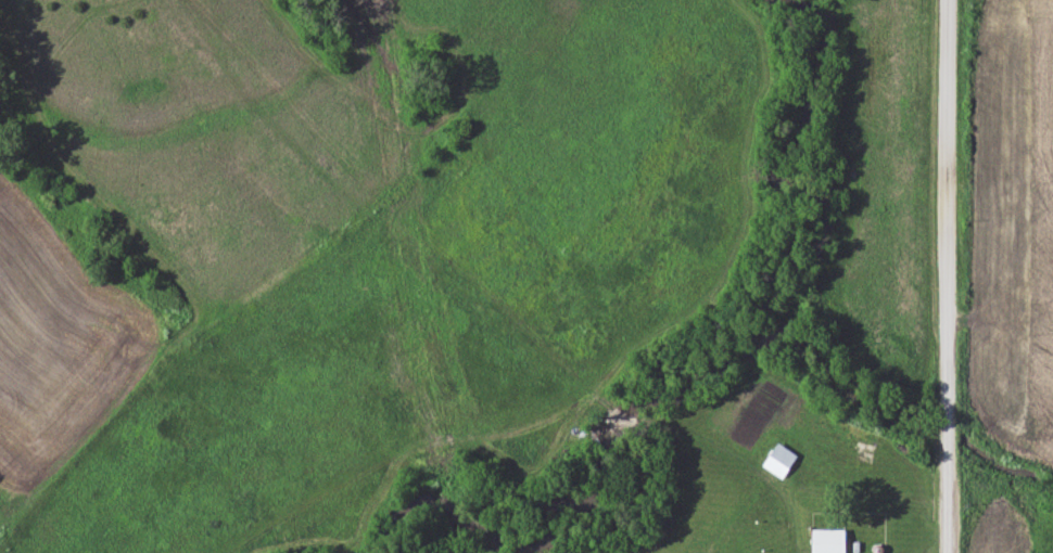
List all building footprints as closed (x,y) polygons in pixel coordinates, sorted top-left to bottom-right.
[(781,480),(799,456),(781,442),(763,465),(781,480)] [(861,528),(814,528),(814,552),(861,552),(861,528)]
